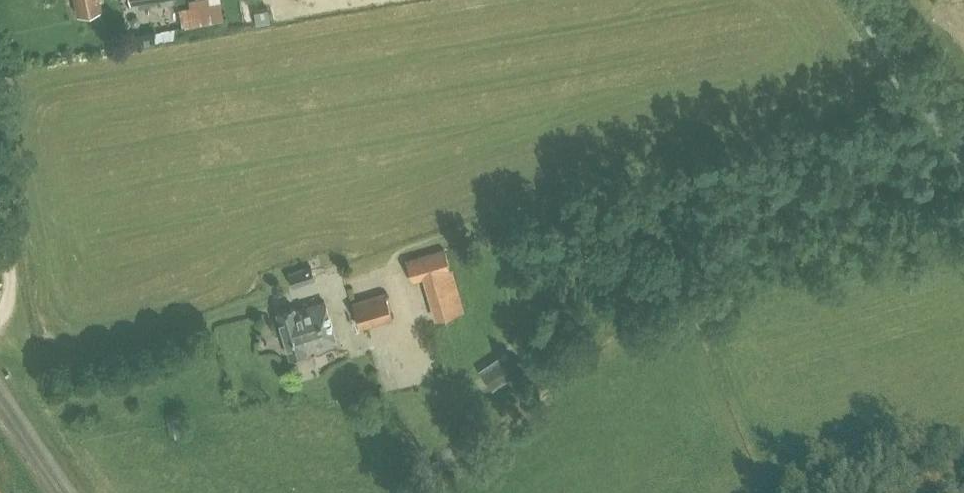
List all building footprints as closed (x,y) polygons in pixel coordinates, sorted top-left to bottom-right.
[(78,11),(101,7),(99,0),(76,0),(78,11)] [(226,3),(187,8),(189,27),(228,22),(226,3)] [(253,9),(256,23),(271,21),(268,6),(253,9)] [(159,45),(185,41),(183,28),(157,32),(159,45)] [(411,279),(424,275),(438,322),(462,313),(450,267),(444,246),(405,257),(411,279)] [(287,270),(292,284),(315,276),(310,262),(287,270)] [(393,316),(385,290),(353,299),(360,325),(393,316)] [(630,295),(635,308),(636,308),(648,303),(642,290),(633,294),(630,295)] [(308,348),(307,347),(336,338),(324,299),(296,307),(294,303),(277,309),(290,353),(308,348)] [(521,367),(507,348),(479,367),(492,387),(521,367)] [(537,387),(557,375),(545,355),(525,367),(537,387)]
